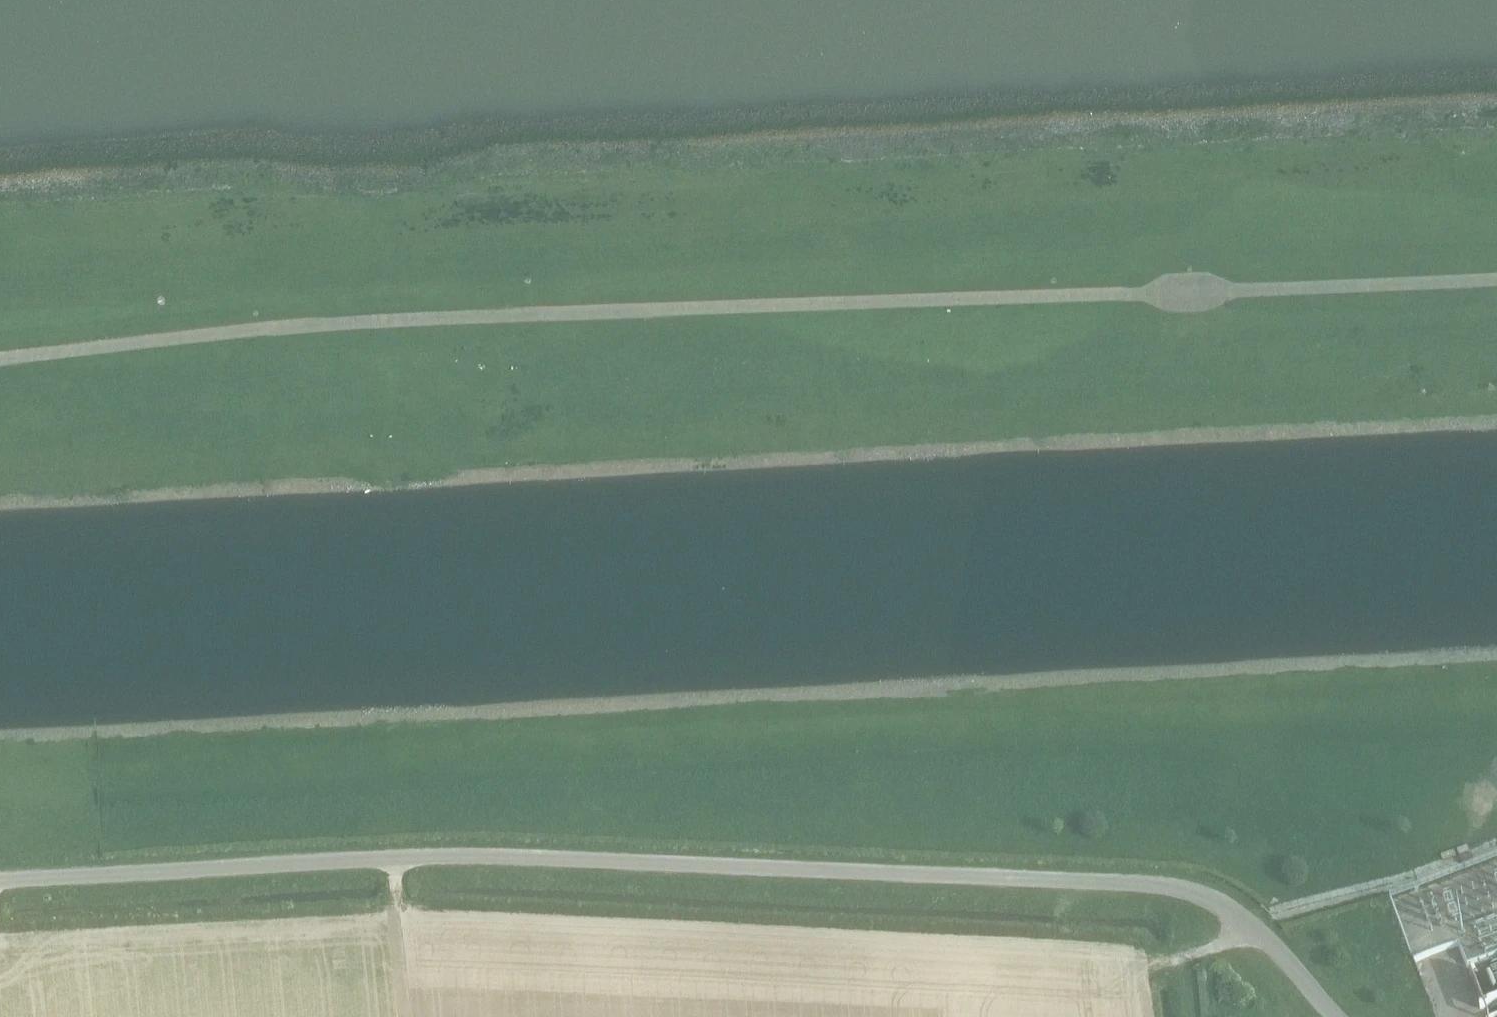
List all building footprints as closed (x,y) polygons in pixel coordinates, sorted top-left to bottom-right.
[(1471,973),(1484,1008),(1496,1003),(1496,963),(1471,973)]
